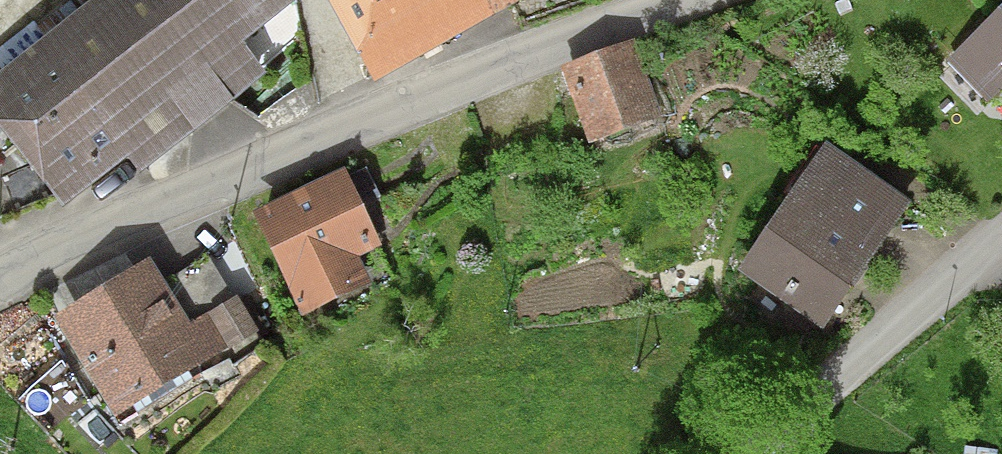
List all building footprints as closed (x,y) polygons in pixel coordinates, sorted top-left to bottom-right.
[(47,53),(123,149),(139,171),(254,78),(229,48),(289,0),(116,0),(47,53)] [(377,78),(488,15),(479,0),(334,0),(377,78)] [(488,15),(515,0),(479,0),(488,15)] [(970,49),(1001,82),(1001,18),(970,49)] [(47,53),(28,33),(0,57),(0,73),(9,84),(0,91),(0,123),(60,198),(123,149),(47,53)] [(589,145),(652,122),(626,51),(563,74),(589,145)] [(863,258),(866,261),(901,212),(825,160),(747,273),(818,322),(863,258)] [(367,247),(352,216),(377,203),(363,175),(261,223),(303,311),(356,285),(343,259),(367,247)] [(258,348),(255,343),(263,339),(243,302),(178,342),(140,281),(68,326),(89,361),(84,364),(88,371),(93,367),(115,403),(121,399),(133,418),(190,383),(178,364),(186,358),(194,371),(220,354),(228,368),(258,348)] [(200,379),(208,396),(234,382),(225,365),(200,379)]
